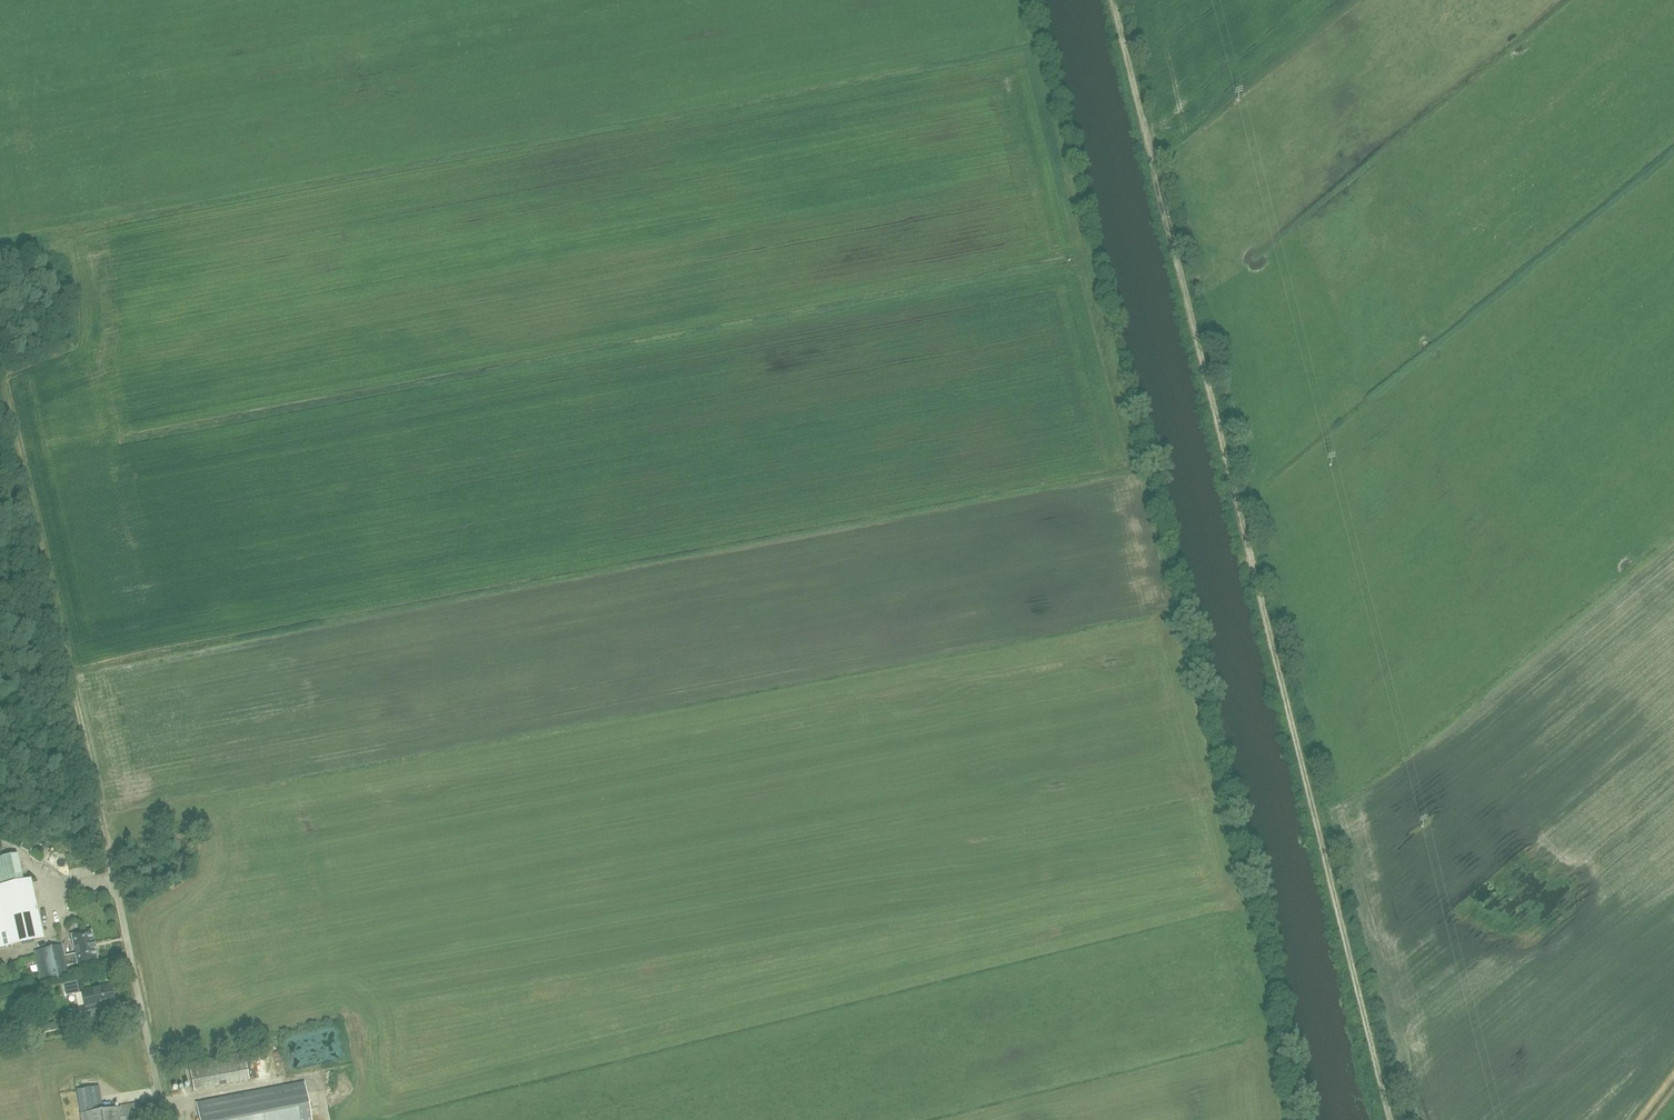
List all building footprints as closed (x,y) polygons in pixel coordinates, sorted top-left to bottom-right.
[(11,854),(0,857),(0,948),(43,938),(30,879),(17,882),(11,854)] [(97,960),(94,945),(91,931),(71,936),(75,954),(64,956),(61,945),(40,950),(47,983),(69,978),(66,966),(77,964),(77,965),(84,963),(97,960)] [(79,1021),(107,1015),(105,1007),(114,1005),(109,985),(81,991),(85,1007),(77,1009),(79,1021)] [(194,1091),(248,1080),(243,1053),(189,1064),(194,1091)] [(305,1083),(257,1092),(196,1103),(199,1119),(312,1119),(305,1083)] [(98,1087),(77,1091),(82,1119),(142,1119),(139,1103),(140,1103),(118,1106),(118,1108),(102,1111),(98,1087)]
